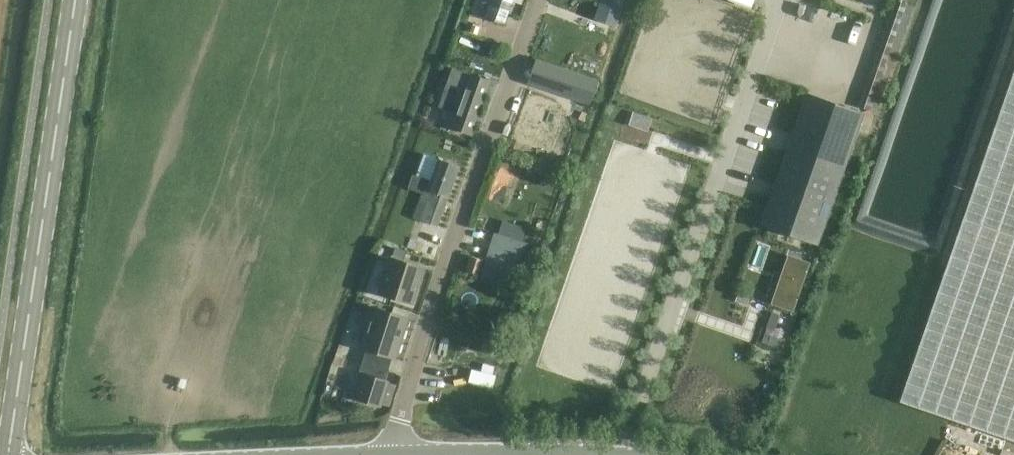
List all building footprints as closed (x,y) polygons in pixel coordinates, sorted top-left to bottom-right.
[(485,18),(504,24),(513,0),(491,0),(485,18)] [(599,1),(594,15),(616,23),(624,0),(597,0),(599,1)] [(896,0),(895,0),(858,107),(876,113),(913,6),(896,0)] [(554,88),(589,100),(597,77),(561,65),(554,88)] [(452,127),(471,134),(490,81),(451,67),(442,93),(461,100),(452,127)] [(900,402),(1013,441),(1013,73),(900,402)] [(784,145),(843,165),(861,114),(860,114),(802,94),(784,145)] [(840,174),(781,154),(757,226),(815,246),(840,174)] [(413,218),(438,226),(448,196),(449,196),(459,165),(438,159),(431,180),(413,174),(408,188),(422,192),(413,218)] [(527,242),(494,232),(484,263),(517,274),(527,242)] [(404,264),(408,251),(396,247),(392,260),(383,290),(411,299),(421,269),(404,264)] [(478,274),(484,259),(470,253),(464,268),(478,274)] [(393,356),(397,358),(409,318),(374,307),(367,332),(372,333),(367,348),(393,356)] [(386,379),(393,356),(367,348),(366,348),(358,370),(362,371),(353,399),(381,409),(384,400),(390,402),(396,385),(389,383),(390,381),(386,379)] [(472,367),(471,382),(496,385),(498,370),(472,367)]
